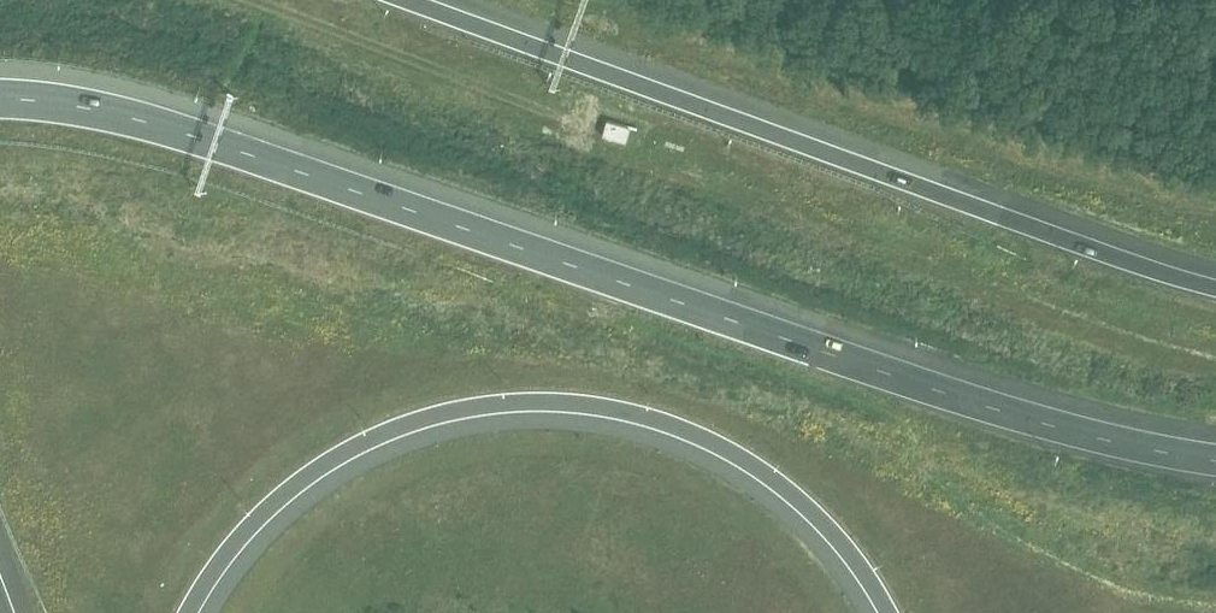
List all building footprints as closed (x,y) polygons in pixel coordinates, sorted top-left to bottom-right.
[(631,127),(607,120),(602,136),(626,143),(631,127)]
